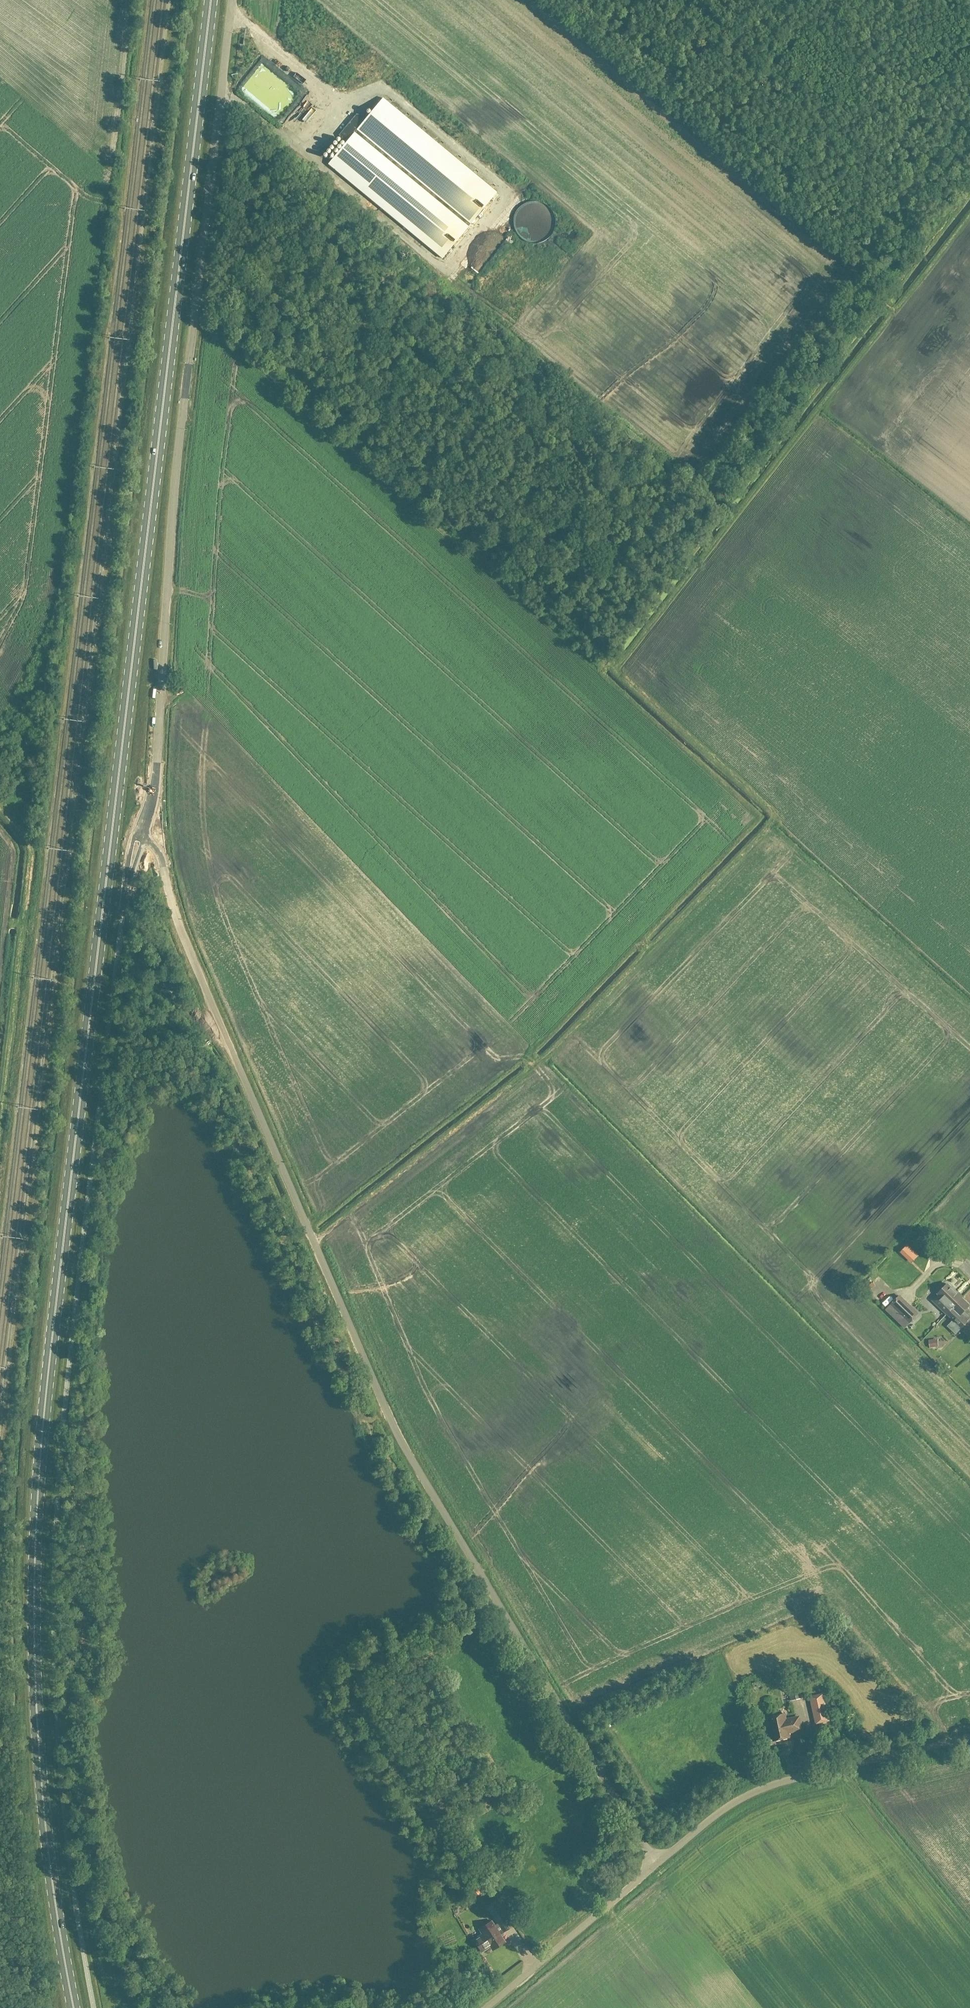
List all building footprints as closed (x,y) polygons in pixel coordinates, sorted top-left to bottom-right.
[(339,136),(341,140),(346,144),(328,165),(442,259),(497,193),(383,99),(366,120),(361,116),(356,115),(339,136)] [(960,1289),(968,1280),(958,1272),(951,1280),(960,1289)] [(932,1300),(947,1314),(962,1298),(947,1283),(938,1293),(938,1294),(932,1300)] [(918,1314),(899,1296),(891,1305),(910,1323),(918,1314)] [(962,1298),(947,1314),(961,1328),(968,1321),(967,1320),(969,1317),(969,1311),(967,1308),(969,1305),(962,1298)] [(802,1699),(798,1681),(787,1683),(791,1701),(802,1699)] [(809,1697),(816,1724),(829,1721),(823,1694),(809,1697)] [(771,1727),(774,1741),(790,1737),(789,1732),(792,1731),(793,1732),(802,1730),(799,1717),(786,1720),(785,1714),(769,1718),(769,1720),(768,1720),(768,1721),(769,1727),(770,1728),(771,1727)] [(477,1887),(471,1891),(475,1897),(481,1893),(477,1887)] [(514,1925),(498,1900),(487,1907),(498,1924),(474,1940),(482,1952),(490,1947),(493,1950),(505,1942),(500,1934),(514,1925)]
